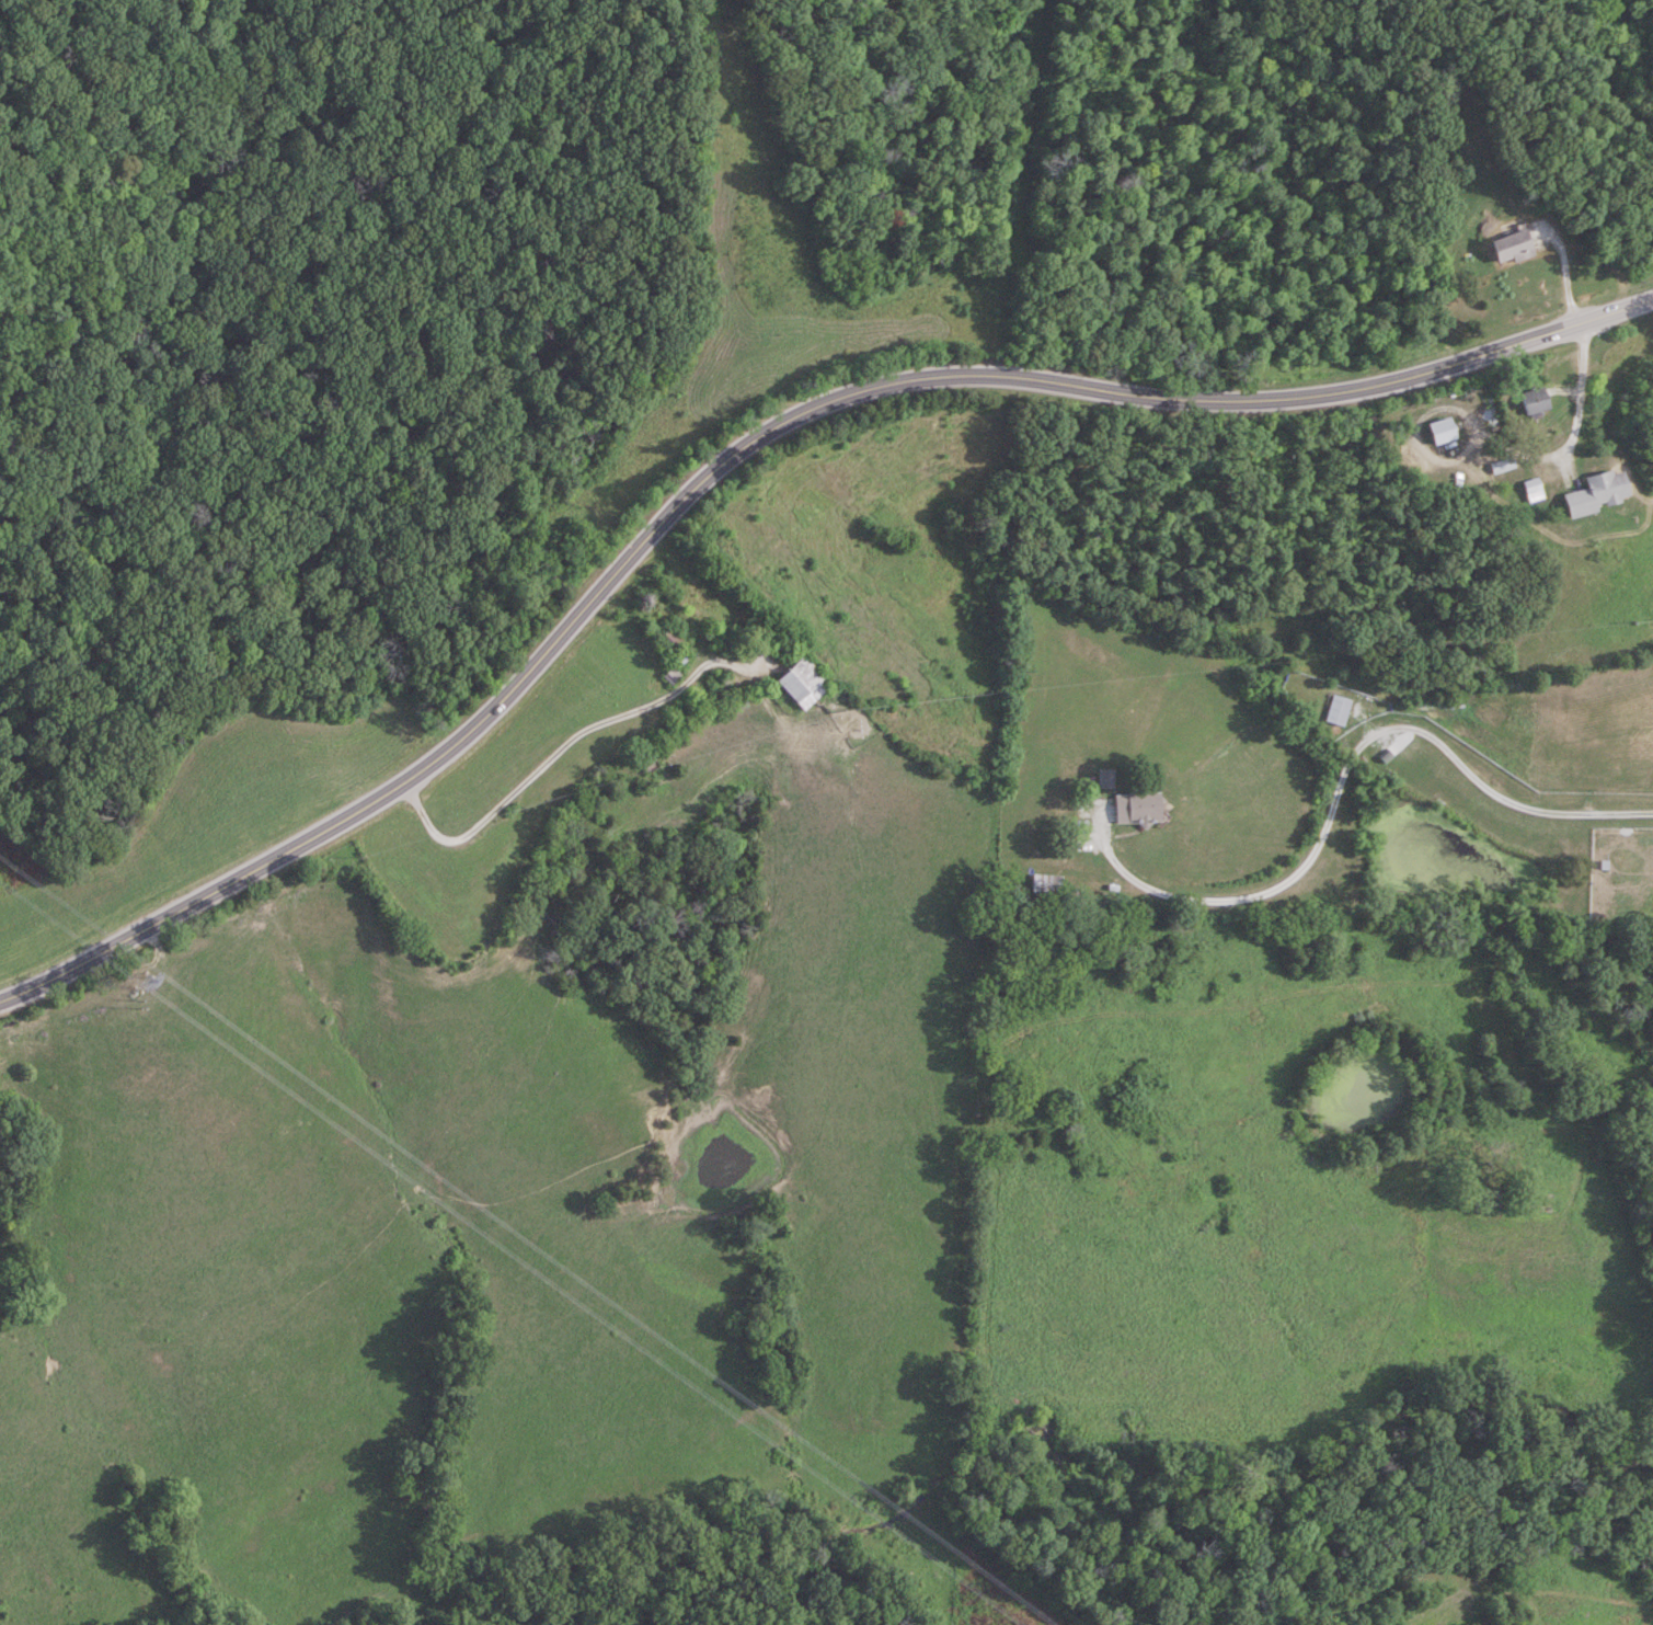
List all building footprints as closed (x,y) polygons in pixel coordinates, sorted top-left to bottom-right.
[(1529,226),(1538,250),(1517,258),(1516,253),(1500,258),(1492,239),(1529,226)] [(1546,382),(1553,404),(1530,410),(1520,391),(1546,382)] [(1454,413),(1462,436),(1437,445),(1430,420),(1454,413)] [(1515,451),(1519,465),(1495,469),(1493,458),(1515,451)] [(1627,468),(1633,490),(1600,499),(1603,506),(1574,514),(1566,490),(1593,483),(1589,471),(1615,465),(1616,470),(1627,468)] [(1541,473),(1548,495),(1531,500),(1525,477),(1541,473)] [(673,645),(680,638),(668,627),(662,634),(673,645)] [(779,676),(806,650),(826,671),(820,676),(828,685),(806,705),(779,676)] [(671,660),(681,671),(673,678),(662,670),(671,660)] [(1324,720),(1343,726),(1351,699),(1333,694),(1324,720)] [(1155,793),(1113,794),(1113,823),(1155,823),(1155,793)] [(1061,875),(1032,875),(1032,894),(1061,894),(1061,875)]
